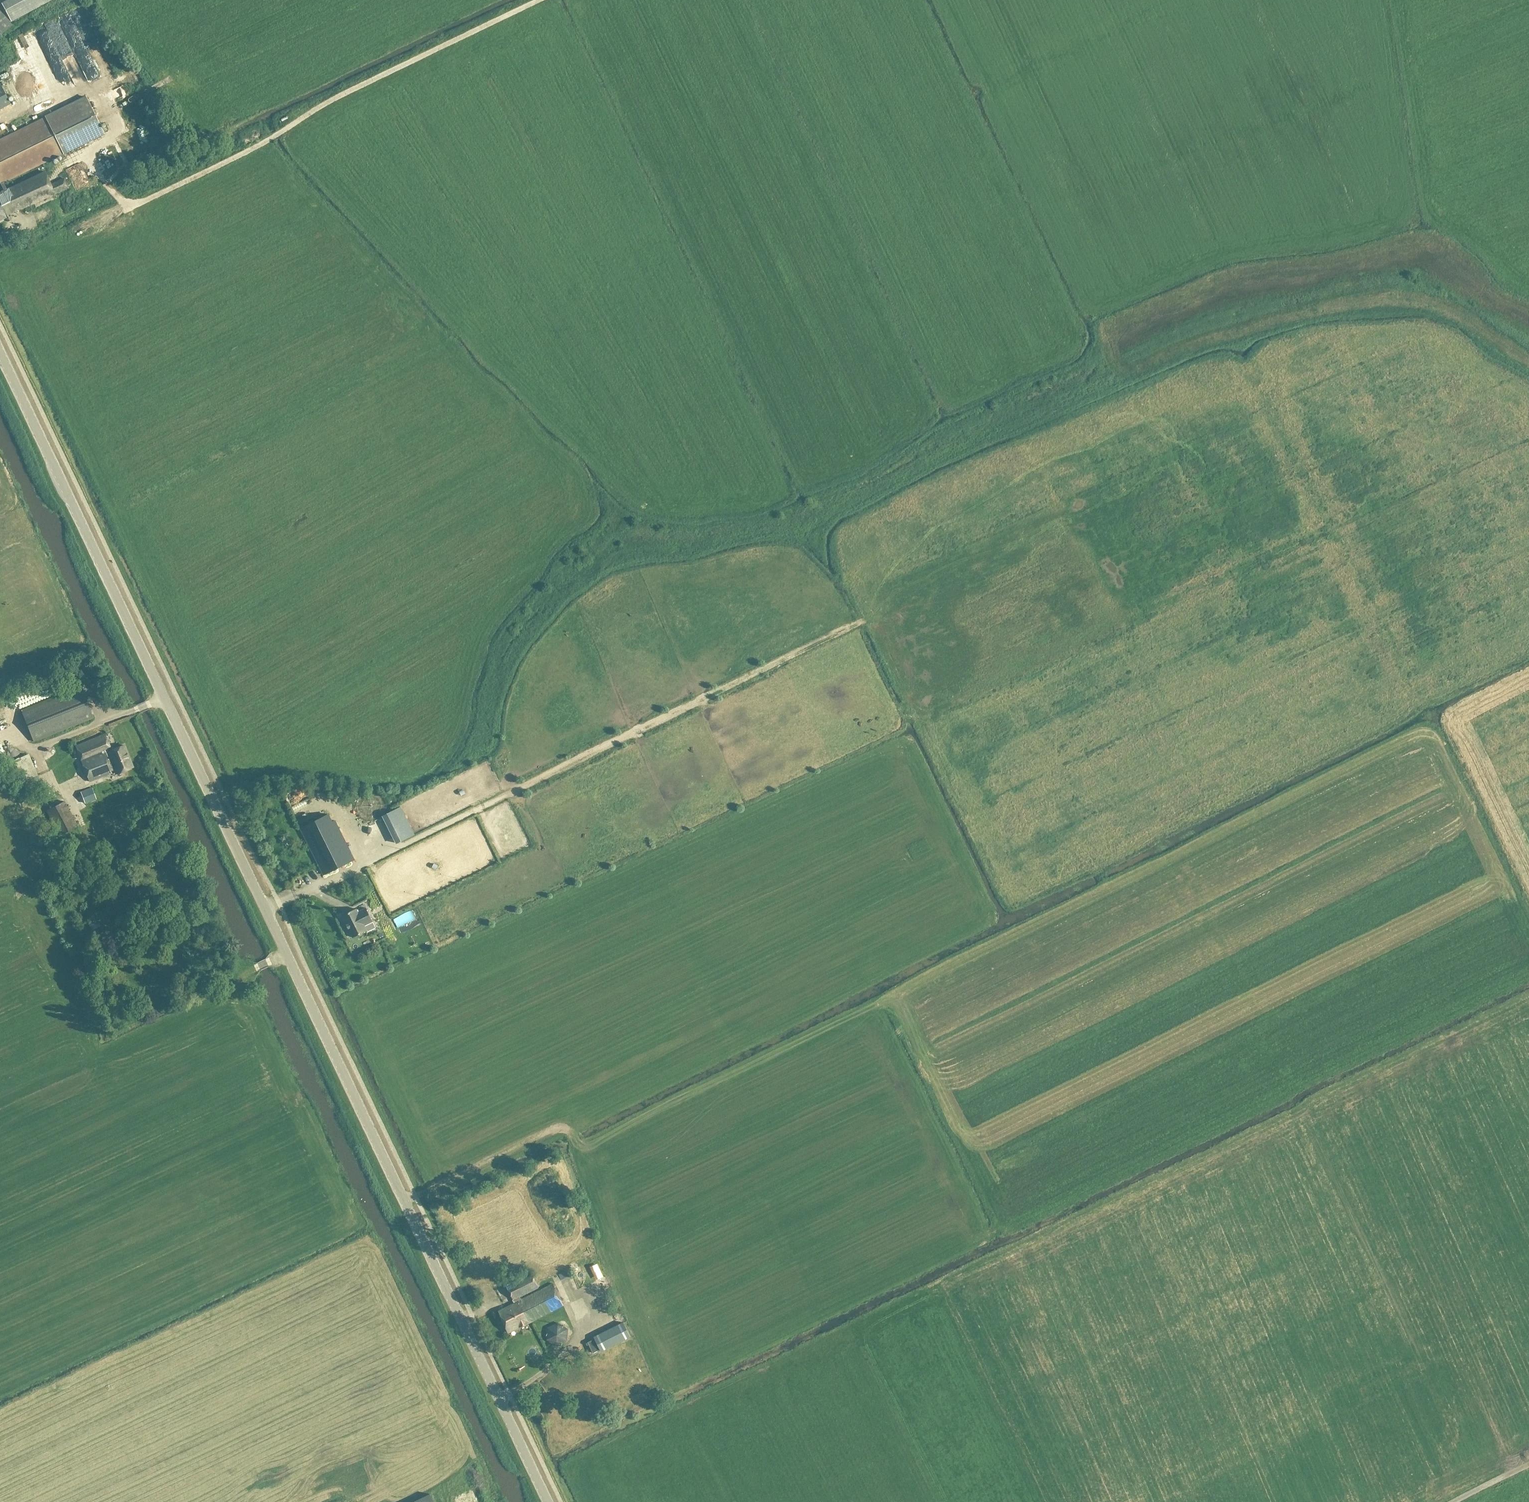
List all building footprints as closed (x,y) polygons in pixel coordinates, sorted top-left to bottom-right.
[(0,2),(9,23),(60,0),(6,0),(0,2)] [(11,26),(0,12),(0,35),(11,26)] [(59,19),(66,31),(73,28),(66,15),(59,19)] [(78,62),(65,29),(57,32),(53,22),(45,25),(54,48),(64,44),(72,64),(78,62)] [(25,38),(30,55),(38,53),(36,48),(47,44),(44,33),(25,38)] [(16,64),(26,79),(34,74),(24,58),(16,64)] [(12,106),(1,83),(0,83),(0,112),(12,106)] [(63,153),(63,154),(104,135),(85,97),(45,117),(46,118),(0,140),(0,185),(3,191),(0,193),(0,194),(0,220),(5,218),(4,216),(19,209),(19,210),(67,187),(63,178),(49,184),(43,171),(10,188),(5,189),(2,182),(63,153)] [(52,218),(71,211),(66,198),(61,200),(62,203),(48,208),(52,218)] [(21,711),(33,742),(93,719),(80,687),(21,711)] [(116,774),(132,768),(123,746),(111,751),(105,735),(75,747),(81,761),(80,761),(89,782),(111,773),(110,772),(115,770),(116,774)] [(30,755),(14,760),(28,793),(42,787),(45,786),(42,780),(40,781),(31,760),(32,760),(30,755)] [(52,759),(54,783),(75,781),(72,757),(52,759)] [(91,787),(77,792),(82,804),(95,799),(91,787)] [(373,797),(360,806),(368,817),(380,808),(373,797)] [(64,802),(46,811),(59,836),(77,827),(64,802)] [(289,809),(293,818),(304,813),(300,804),(289,809)] [(323,875),(354,860),(334,821),(332,822),(328,815),(300,829),(311,851),(319,866),(323,875)] [(386,837),(391,846),(397,843),(392,834),(386,837)] [(308,907),(325,915),(329,907),(311,900),(308,907)] [(352,938),(367,931),(366,929),(364,926),(372,922),(366,908),(357,912),(356,909),(341,916),(343,920),(352,938)] [(572,1268),(575,1286),(582,1285),(580,1267),(572,1268)] [(527,1323),(529,1323),(562,1305),(553,1284),(521,1300),(519,1297),(538,1288),(530,1273),(505,1286),(514,1304),(498,1312),(508,1333),(527,1323)] [(584,1301),(565,1307),(570,1324),(589,1318),(584,1301)] [(623,1323),(594,1337),(601,1351),(630,1337),(623,1323)] [(542,1333),(555,1350),(567,1341),(555,1324),(542,1333)] [(592,1340),(587,1343),(592,1353),(598,1351),(592,1340)] [(453,1499),(455,1501),(474,1501),(469,1491),(453,1499)]
